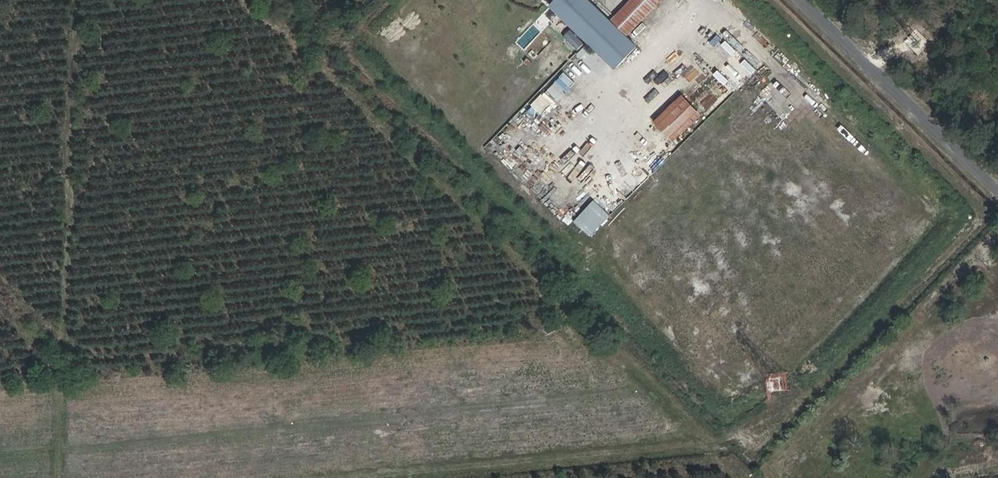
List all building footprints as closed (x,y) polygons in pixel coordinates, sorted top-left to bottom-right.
[(602,9),(594,0),(555,0),(553,2),(594,43),(617,23),(613,20),(602,9)] [(602,9),(613,20),(633,0),(611,0),(602,9)] [(571,29),(566,35),(579,47),(584,41),(571,29)] [(683,92),(654,120),(674,140),(702,113),(683,92)] [(591,234),(611,213),(594,198),(575,220),(591,234)] [(773,371),(773,389),(788,389),(788,371),(773,371)]
